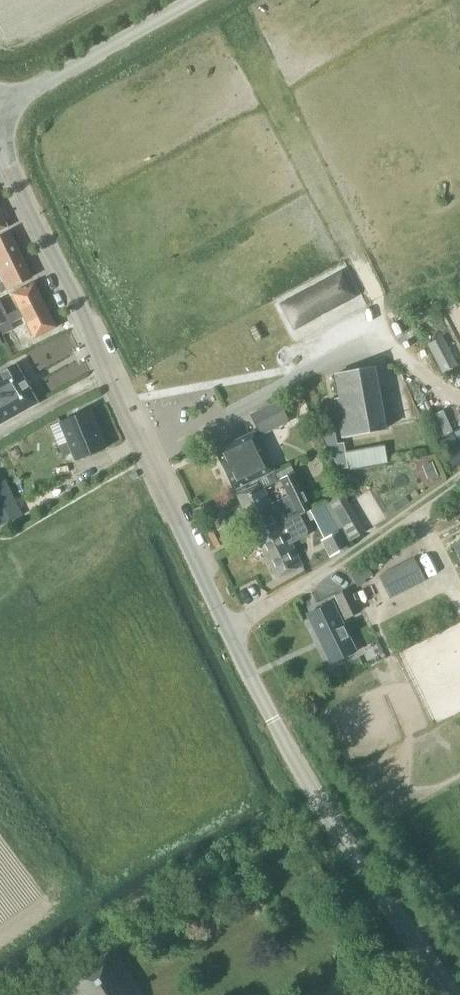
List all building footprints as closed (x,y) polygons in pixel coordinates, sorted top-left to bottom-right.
[(8,227),(0,210),(0,231),(8,227)] [(2,292),(32,277),(10,233),(0,238),(0,275),(4,282),(0,284),(0,288),(2,292)] [(348,272),(282,302),(295,331),(361,302),(348,272)] [(2,331),(3,334),(14,329),(11,322),(24,317),(35,338),(57,327),(46,305),(34,282),(13,294),(20,309),(7,315),(0,301),(0,332),(2,331)] [(458,365),(443,336),(429,344),(444,372),(458,365)] [(38,402),(27,384),(16,364),(0,374),(0,424),(38,402)] [(387,428),(375,367),(336,374),(340,397),(336,398),(343,436),(387,428)] [(251,414),(261,435),(290,421),(280,400),(259,409),(251,414)] [(91,410),(60,422),(51,426),(58,445),(59,445),(63,456),(73,452),(76,460),(106,448),(99,428),(91,410)] [(447,412),(437,416),(447,437),(456,432),(447,412)] [(274,470),(255,431),(216,450),(235,489),(274,470)] [(438,475),(433,461),(423,465),(428,479),(438,475)] [(258,536),(283,524),(284,524),(310,510),(313,509),(313,508),(296,472),(282,479),(291,496),(273,505),(262,482),(237,494),(248,515),(258,536)] [(23,513),(6,480),(0,483),(0,525),(23,513)] [(328,512),(338,531),(339,532),(340,531),(346,543),(366,531),(343,492),(323,503),(328,512)] [(328,512),(323,503),(313,508),(313,509),(310,510),(324,538),(338,531),(328,512)] [(278,578),(303,566),(303,565),(292,542),(300,539),(296,531),(289,534),(284,524),(283,524),(258,536),(267,557),(278,578)] [(340,531),(339,532),(338,531),(324,538),(321,540),(330,558),(348,547),(346,543),(340,531)] [(414,557),(379,575),(391,599),(426,581),(414,557)] [(371,571),(367,563),(350,573),(358,586),(367,581),(363,575),(371,571)] [(346,618),(361,611),(350,589),(336,596),(346,618)] [(331,663),(357,651),(333,602),(308,614),(331,663)] [(107,954),(72,975),(84,994),(133,994),(107,954)]
